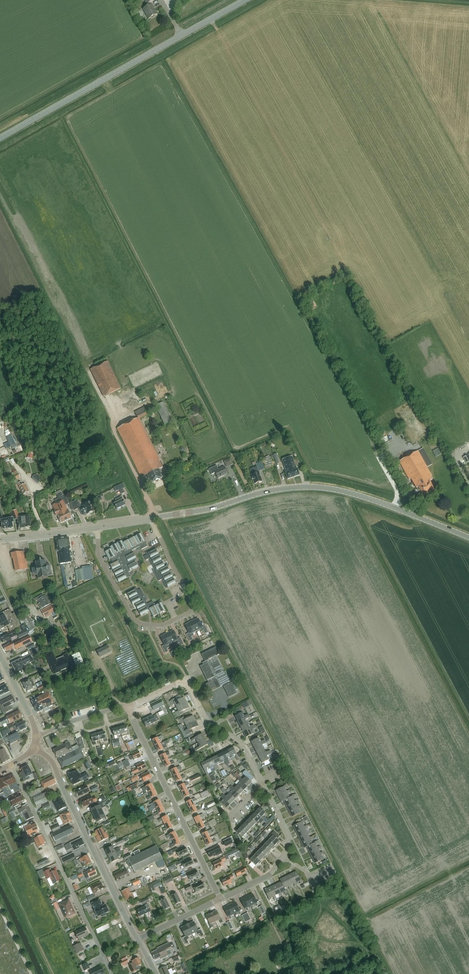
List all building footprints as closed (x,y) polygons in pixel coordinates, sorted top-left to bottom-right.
[(151,3),(154,1),(154,0),(145,0),(147,4),(148,4),(148,6),(143,9),(149,19),(157,14),(152,4),(151,3)] [(104,397),(121,388),(108,361),(91,370),(104,397)] [(165,425),(173,421),(164,402),(156,406),(165,425)] [(151,484),(163,478),(161,473),(162,473),(160,469),(163,468),(160,461),(161,460),(141,421),(143,420),(142,419),(150,415),(146,407),(136,412),(139,419),(118,429),(140,475),(148,476),(151,484)] [(9,442),(4,444),(7,449),(16,445),(15,442),(13,438),(12,435),(7,438),(9,442)] [(430,481),(432,480),(431,476),(427,468),(432,465),(423,448),(399,461),(410,480),(411,479),(417,488),(419,491),(420,490),(423,496),(434,490),(430,481)] [(440,448),(434,451),(436,456),(442,453),(440,448)] [(288,458),(283,460),(287,472),(286,473),(288,479),(295,477),(300,475),(298,469),(297,469),(293,460),(292,456),(288,458)] [(227,467),(233,464),(231,458),(224,462),(227,467)] [(257,464),(257,467),(252,469),(253,474),(252,475),(255,484),(262,481),(259,471),(265,469),(262,461),(257,464)] [(212,468),(209,469),(212,474),(215,473),(214,471),(215,471),(219,478),(228,474),(224,466),(218,469),(217,466),(212,468)] [(23,485),(21,482),(18,483),(24,495),(30,492),(26,484),(23,485)] [(57,504),(53,505),(55,510),(55,511),(57,516),(58,515),(62,523),(72,518),(66,504),(68,503),(64,494),(63,494),(61,490),(56,493),(58,497),(59,499),(55,501),(57,504)] [(126,505),(122,496),(115,500),(117,503),(115,504),(118,509),(126,505)] [(76,501),(71,504),(74,511),(79,508),(83,516),(86,514),(87,514),(89,513),(90,513),(90,514),(91,514),(93,513),(94,512),(94,511),(90,502),(81,507),(79,502),(77,503),(76,501)] [(17,510),(10,513),(13,518),(14,520),(18,519),(19,522),(18,522),(18,524),(20,524),(20,529),(26,528),(27,529),(30,529),(31,527),(30,516),(26,517),(21,517),(20,517),(17,510)] [(1,520),(4,530),(8,529),(9,529),(11,530),(12,530),(13,528),(14,528),(13,523),(14,523),(14,520),(13,518),(4,520),(0,511),(0,520),(1,520)] [(142,549),(147,547),(141,534),(123,543),(122,541),(111,547),(112,549),(105,552),(110,560),(112,559),(114,562),(110,564),(119,582),(129,577),(131,576),(129,572),(139,567),(136,562),(137,558),(133,550),(140,546),(142,549)] [(68,538),(63,539),(66,563),(72,563),(70,550),(71,549),(69,538),(68,538)] [(57,540),(58,551),(59,551),(61,564),(66,563),(63,539),(58,540),(57,539),(57,540)] [(147,555),(144,557),(146,561),(149,559),(156,573),(155,573),(159,581),(162,579),(167,588),(168,587),(169,587),(176,583),(167,565),(165,566),(156,548),(147,552),(148,553),(146,554),(147,555)] [(25,551),(12,554),(12,559),(14,558),(16,571),(28,569),(25,551)] [(38,562),(36,562),(36,566),(32,569),(33,574),(38,576),(38,579),(49,578),(48,575),(52,571),(51,566),(47,564),(46,561),(44,561),(44,558),(37,559),(38,562)] [(85,580),(83,569),(77,569),(78,570),(75,570),(77,581),(79,580),(79,581),(85,580)] [(135,589),(127,593),(133,605),(135,604),(141,616),(150,611),(154,617),(166,611),(162,603),(161,601),(154,604),(153,601),(147,604),(144,597),(145,597),(141,589),(138,590),(136,588),(135,589)] [(37,597),(33,600),(35,602),(38,601),(39,603),(40,603),(40,604),(43,608),(50,604),(45,596),(44,597),(43,594),(37,597)] [(53,604),(42,611),(46,618),(52,615),(53,617),(54,619),(58,617),(57,615),(55,612),(57,611),(53,604)] [(8,626),(10,631),(21,626),(15,613),(12,614),(10,609),(0,614),(0,630),(8,626)] [(30,619),(25,622),(30,631),(33,629),(34,629),(36,628),(32,622),(30,619)] [(202,627),(198,619),(192,622),(197,631),(200,630),(201,632),(204,631),(205,634),(209,633),(205,626),(202,627)] [(49,620),(44,623),(50,631),(54,628),(49,620)] [(190,642),(193,640),(192,637),(194,636),(193,633),(197,631),(192,622),(186,625),(190,633),(187,635),(190,642)] [(27,630),(17,634),(19,638),(29,633),(27,630)] [(7,641),(11,640),(10,638),(16,635),(14,631),(0,638),(3,642),(7,640),(7,641)] [(178,639),(178,638),(174,631),(167,634),(172,643),(176,642),(177,644),(179,643),(181,646),(184,645),(181,638),(178,639)] [(166,654),(169,652),(167,649),(170,648),(169,645),(172,643),(167,634),(161,637),(165,645),(162,647),(166,654)] [(26,645),(32,641),(30,636),(14,644),(13,642),(8,644),(8,645),(4,647),(7,652),(10,650),(10,651),(16,648),(17,649),(26,645)] [(33,643),(27,646),(28,650),(30,650),(32,648),(35,653),(36,653),(39,651),(37,646),(36,647),(34,643),(33,643)] [(101,657),(112,652),(109,646),(98,651),(101,657)] [(228,697),(236,693),(235,690),(231,683),(234,681),(232,677),(229,678),(225,671),(224,672),(216,656),(219,654),(216,647),(202,655),(205,661),(204,662),(205,664),(200,666),(207,681),(209,684),(207,685),(211,694),(207,696),(209,700),(213,697),(211,691),(223,685),(228,697)] [(46,655),(55,675),(61,672),(61,671),(67,668),(67,669),(74,666),(71,659),(68,654),(64,656),(56,660),(53,652),(46,655)] [(80,653),(72,656),(76,666),(84,662),(80,653)] [(34,661),(31,655),(12,664),(18,675),(28,671),(25,666),(34,661)] [(95,672),(102,670),(97,658),(90,660),(95,672)] [(32,679),(29,681),(29,680),(23,683),(28,692),(33,689),(33,687),(35,686),(32,679)] [(47,682),(38,687),(40,691),(49,686),(47,682)] [(0,687),(0,696),(10,692),(6,684),(0,687)] [(39,698),(32,702),(38,713),(44,710),(44,709),(49,707),(54,704),(49,693),(45,694),(38,698),(39,698)] [(7,713),(13,709),(11,705),(16,703),(13,696),(1,702),(0,703),(0,707),(3,714),(6,712),(7,713)] [(177,708),(187,703),(184,697),(177,701),(176,698),(169,701),(172,706),(175,704),(177,708)] [(151,704),(154,710),(164,705),(161,699),(151,704)] [(179,711),(175,713),(177,717),(182,714),(181,712),(182,711),(189,708),(187,703),(177,708),(179,711)] [(6,717),(6,718),(0,721),(0,722),(2,725),(8,722),(8,721),(9,720),(10,724),(23,717),(20,710),(6,717)] [(238,722),(249,715),(248,714),(244,716),(243,712),(235,716),(238,722)] [(154,716),(154,715),(143,720),(146,727),(159,720),(157,715),(154,716)] [(241,727),(248,723),(246,719),(250,717),(249,715),(238,722),(241,727)] [(184,717),(179,720),(181,724),(182,724),(184,723),(186,726),(196,721),(193,716),(186,719),(185,720),(184,717)] [(17,725),(13,727),(16,731),(19,730),(20,732),(28,728),(24,721),(17,725)] [(188,729),(184,731),(187,735),(192,733),(190,730),(191,729),(198,726),(196,721),(186,726),(188,729)] [(243,732),(255,726),(254,724),(250,726),(248,723),(241,727),(243,732)] [(122,737),(127,736),(130,735),(127,726),(120,728),(122,734),(122,737)] [(252,730),(256,728),(255,726),(243,732),(246,738),(254,734),(252,730)] [(18,733),(10,737),(8,734),(10,733),(8,728),(1,731),(3,736),(7,735),(4,737),(7,744),(10,743),(11,745),(19,741),(19,742),(22,741),(18,733)] [(117,735),(122,734),(120,728),(113,730),(115,739),(118,738),(117,735)] [(105,732),(98,734),(100,740),(104,739),(105,742),(108,741),(105,732)] [(98,734),(91,736),(94,745),(97,744),(96,741),(100,740),(98,734)] [(198,743),(205,739),(202,734),(191,740),(192,742),(196,740),(198,743)] [(162,736),(153,740),(156,746),(161,743),(159,740),(163,738),(162,736)] [(58,747),(54,749),(56,754),(62,768),(62,767),(85,757),(82,750),(86,748),(82,737),(76,739),(78,745),(72,748),(70,742),(69,742),(67,743),(66,744),(63,745),(61,746),(60,745),(58,746),(59,747),(58,747)] [(119,738),(112,740),(114,747),(121,745),(119,738)] [(254,747),(266,741),(265,740),(261,742),(259,738),(251,742),(254,747)] [(196,751),(208,745),(205,739),(198,743),(199,747),(195,749),(196,751)] [(133,740),(126,744),(129,750),(130,750),(131,752),(136,749),(136,747),(133,740)] [(257,753),(264,749),(262,745),(266,743),(266,741),(254,747),(257,753)] [(161,743),(156,746),(158,752),(167,747),(166,745),(162,747),(161,743)] [(237,760),(239,759),(233,748),(228,751),(232,758),(235,756),(237,760)] [(10,760),(5,749),(0,751),(0,756),(3,763),(10,760)] [(260,758),(271,752),(270,751),(266,752),(264,749),(257,753),(260,758)] [(132,755),(130,756),(132,760),(134,759),(135,760),(142,757),(139,751),(132,754),(131,754),(132,755)] [(228,760),(232,758),(228,751),(223,753),(228,764),(230,763),(228,760)] [(169,752),(161,756),(163,762),(168,759),(167,756),(171,754),(169,752)] [(271,752),(260,758),(263,764),(270,760),(268,756),(271,755),(272,754),(271,752)] [(226,765),(228,764),(223,753),(217,756),(221,764),(225,762),(226,765)] [(217,766),(221,764),(217,756),(212,759),(217,770),(219,769),(217,766)] [(168,759),(163,762),(166,768),(175,763),(174,761),(170,763),(168,759)] [(215,771),(217,770),(212,759),(207,762),(210,769),(214,767),(215,771)] [(145,762),(141,764),(141,763),(136,765),(138,768),(135,770),(135,769),(132,770),(134,774),(147,767),(145,762)] [(207,771),(210,769),(207,762),(201,764),(207,775),(208,774),(207,771)] [(25,782),(31,779),(29,776),(33,774),(29,766),(22,769),(23,771),(20,773),(25,782)] [(180,766),(172,770),(174,776),(179,774),(178,770),(182,769),(181,768),(180,766)] [(245,770),(242,773),(246,777),(249,780),(250,781),(253,778),(245,770)] [(82,776),(80,773),(79,774),(78,771),(69,775),(74,785),(90,778),(87,773),(82,776)] [(150,772),(139,777),(140,779),(140,780),(143,779),(144,782),(152,778),(150,772)] [(9,793),(8,794),(9,795),(9,796),(15,793),(21,790),(17,782),(13,774),(5,778),(0,780),(0,786),(2,790),(6,788),(9,793)] [(179,774),(174,776),(177,782),(186,778),(185,775),(181,777),(179,774)] [(42,782),(45,789),(57,783),(53,776),(42,782)] [(240,777),(239,778),(248,787),(252,782),(250,781),(249,780),(246,777),(243,780),(240,777)] [(244,791),(248,787),(239,778),(237,780),(240,782),(237,785),(244,791)] [(188,782),(179,786),(182,792),(187,790),(185,786),(189,785),(188,782)] [(146,786),(142,788),(145,794),(149,792),(155,790),(152,784),(146,786)] [(239,796),(244,791),(237,785),(234,788),(232,786),(230,787),(239,796)] [(284,786),(275,791),(278,796),(287,792),(287,791),(285,788),(287,787),(286,785),(284,786)] [(86,793),(90,791),(87,786),(77,791),(79,797),(86,793)] [(235,800),(239,796),(230,787),(229,788),(232,791),(229,794),(235,800)] [(40,788),(29,793),(31,797),(32,797),(37,807),(51,800),(47,792),(43,794),(40,788)] [(151,796),(147,798),(148,800),(152,798),(157,795),(155,790),(149,792),(151,796)] [(187,790),(182,792),(185,798),(194,793),(192,791),(189,793),(187,790)] [(208,790),(200,794),(202,798),(210,795),(208,790)] [(287,792),(278,796),(281,802),(283,801),(290,798),(288,794),(290,793),(289,790),(287,791),(287,792)] [(13,805),(24,800),(21,794),(10,799),(13,805)] [(231,804),(235,800),(229,794),(226,797),(223,795),(222,796),(231,804)] [(290,798),(283,801),(286,806),(295,802),(294,801),(293,798),(295,797),(294,795),(292,796),(290,798)] [(93,799),(91,796),(81,800),(84,807),(94,802),(98,801),(96,797),(93,799)] [(227,809),(231,804),(222,796),(221,797),(224,800),(221,803),(227,809)] [(62,798),(54,802),(58,811),(67,807),(65,803),(62,798)] [(196,798),(187,802),(190,808),(195,806),(193,802),(197,801),(196,798)] [(102,809),(107,806),(104,800),(93,806),(94,809),(92,810),(98,822),(106,818),(102,809)] [(154,802),(150,804),(151,807),(155,805),(157,808),(162,806),(160,800),(154,802)] [(296,803),(298,802),(297,800),(294,801),(295,802),(286,806),(289,812),(298,807),(297,807),(296,803)] [(23,807),(19,810),(20,813),(23,812),(27,820),(34,817),(29,805),(27,806),(27,805),(23,807)] [(298,807),(289,812),(292,817),(300,813),(298,809),(301,808),(300,805),(297,807),(298,807)] [(159,812),(155,814),(156,816),(160,814),(165,811),(162,806),(157,808),(159,812)] [(195,806),(190,808),(193,814),(201,809),(200,807),(196,809),(195,806)] [(15,808),(9,812),(12,817),(14,816),(13,814),(17,812),(15,808)] [(263,816),(266,813),(260,808),(257,811),(256,810),(254,812),(255,813),(261,818),(261,819),(263,820),(265,818),(263,816)] [(71,816),(69,811),(60,816),(64,825),(73,821),(71,816)] [(261,818),(255,813),(253,815),(252,815),(250,817),(251,818),(256,823),(258,825),(260,823),(258,821),(261,819),(261,818)] [(203,814),(195,818),(197,824),(202,822),(201,818),(205,817),(203,814)] [(167,816),(159,820),(160,823),(164,821),(165,824),(170,822),(167,816)] [(256,823),(251,818),(248,820),(247,819),(245,822),(246,823),(246,822),(252,828),(256,823)] [(302,822),(293,826),(296,832),(305,827),(304,827),(303,823),(305,822),(304,820),(301,821),(302,822)] [(167,827),(163,829),(164,832),(173,827),(170,822),(165,824),(167,827)] [(202,822),(197,824),(200,830),(209,825),(208,823),(204,825),(202,822)] [(247,833),(252,828),(246,822),(246,823),(243,825),(242,824),(240,827),(241,827),(247,833)] [(36,823),(31,825),(31,824),(25,827),(29,837),(39,832),(38,831),(39,830),(36,823)] [(68,835),(69,835),(74,833),(73,830),(75,829),(74,827),(72,828),(71,825),(52,834),(57,844),(61,842),(62,843),(70,840),(68,835)] [(305,827),(296,832),(298,837),(307,832),(306,829),(308,828),(307,825),(304,827),(305,827)] [(242,838),(247,833),(241,827),(238,830),(238,829),(235,831),(242,838)] [(106,832),(105,832),(103,828),(95,831),(96,833),(95,833),(99,843),(109,838),(106,832)] [(211,830),(202,834),(205,840),(210,838),(209,834),(212,832),(211,830)] [(162,831),(155,835),(159,845),(163,844),(160,836),(163,834),(162,831)] [(275,831),(269,837),(271,838),(272,838),(274,836),(277,839),(280,836),(275,831)] [(307,832),(298,837),(301,843),(310,838),(310,837),(308,834),(311,833),(309,831),(307,832)] [(175,832),(166,836),(168,839),(171,837),(173,840),(178,838),(175,832)] [(42,835),(34,839),(39,848),(45,845),(45,843),(46,842),(42,835)] [(280,842),(277,839),(274,836),(272,838),(271,838),(269,841),(274,846),(277,843),(278,844),(280,842)] [(310,838),(301,843),(304,848),(306,847),(313,844),(311,840),(313,839),(312,836),(310,837),(310,838)] [(66,846),(68,851),(73,848),(75,850),(79,848),(80,847),(85,844),(82,838),(66,846)] [(175,843),(171,845),(172,848),(181,843),(178,838),(173,840),(175,843)] [(275,847),(274,846),(269,841),(264,846),(270,851),(272,848),(273,849),(275,847)] [(315,842),(313,844),(306,847),(309,852),(318,848),(318,847),(316,844),(318,843),(317,841),(315,842)] [(132,857),(129,859),(129,860),(133,867),(135,872),(157,862),(163,859),(157,845),(141,853),(135,856),(132,857)] [(262,848),(260,851),(265,856),(268,853),(268,854),(271,852),(270,851),(264,846),(262,845),(260,846),(262,848)] [(215,848),(208,852),(210,857),(214,856),(215,856),(216,855),(217,856),(223,853),(221,849),(219,846),(215,848)] [(321,848),(320,847),(320,846),(318,847),(318,848),(309,852),(312,858),(321,853),(321,852),(319,850),(321,848)] [(117,853),(121,851),(120,848),(115,850),(113,847),(106,850),(109,857),(117,853)] [(186,847),(179,850),(178,847),(173,850),(174,853),(177,852),(179,857),(189,852),(186,847)] [(221,860),(213,863),(216,869),(224,866),(222,862),(226,860),(230,859),(229,857),(236,853),(237,853),(238,852),(239,852),(238,849),(235,850),(228,853),(224,855),(225,857),(220,859),(221,860)] [(119,859),(118,856),(123,854),(121,851),(117,853),(109,857),(112,863),(119,859)] [(265,856),(260,851),(255,856),(260,861),(263,858),(264,859),(266,857),(265,856)] [(321,853),(312,858),(315,863),(324,859),(322,855),(324,854),(323,851),(321,852),(321,853)] [(73,853),(61,858),(63,863),(75,857),(73,853)] [(81,861),(84,867),(92,863),(88,855),(77,860),(77,859),(74,861),(76,866),(79,864),(79,862),(81,861)] [(261,862),(260,861),(255,856),(250,861),(256,866),(258,863),(259,864),(261,862)] [(47,858),(38,863),(40,866),(49,862),(47,858)] [(192,859),(185,862),(184,859),(178,862),(180,865),(182,863),(185,868),(194,864),(192,859)] [(87,872),(84,873),(85,875),(87,878),(89,877),(90,877),(91,877),(91,878),(94,876),(97,874),(94,868),(87,872)] [(129,874),(126,868),(114,874),(117,880),(129,874)] [(245,871),(244,868),(235,872),(237,875),(238,877),(246,873),(245,871)] [(43,870),(37,872),(41,879),(46,876),(51,887),(55,885),(54,884),(61,881),(56,870),(52,873),(51,872),(50,870),(44,872),(44,873),(43,870)] [(200,876),(197,870),(188,875),(191,880),(200,876)] [(297,871),(291,874),(296,883),(296,882),(299,881),(301,883),(303,882),(302,880),(301,880),(297,871)] [(291,874),(286,876),(290,886),(291,885),(294,884),(295,886),(297,885),(296,882),(296,883),(291,874)] [(171,875),(164,879),(166,884),(173,881),(171,875)] [(235,878),(233,875),(229,877),(222,881),(225,887),(233,883),(231,880),(235,878)] [(286,876),(280,879),(281,882),(284,888),(285,888),(288,886),(290,889),(292,888),(291,885),(290,886),(286,876)] [(139,878),(132,881),(134,886),(137,885),(141,884),(140,882),(139,878)] [(159,887),(162,885),(159,880),(152,884),(155,889),(159,887)] [(94,894),(98,892),(98,891),(104,888),(101,882),(99,884),(98,883),(90,887),(94,894)] [(206,888),(203,882),(194,887),(196,892),(206,888)] [(281,882),(276,885),(280,893),(281,893),(284,891),(285,894),(286,895),(288,894),(287,893),(288,893),(286,890),(285,888),(284,888),(281,882)] [(276,885),(270,888),(275,896),(278,894),(280,897),(282,895),(281,893),(280,893),(276,885)] [(127,900),(128,900),(129,901),(135,898),(133,892),(131,893),(129,888),(122,891),(127,900)] [(270,888),(265,890),(269,899),(273,897),(274,899),(276,898),(275,896),(270,888)] [(176,905),(182,902),(177,893),(172,895),(176,905)] [(253,894),(247,897),(252,906),(255,904),(256,907),(259,906),(253,894)] [(247,897),(241,900),(247,911),(249,910),(248,908),(252,906),(247,897)] [(171,907),(166,898),(161,901),(165,910),(171,907)] [(100,899),(92,903),(95,910),(98,917),(102,915),(102,917),(107,915),(106,913),(109,912),(108,910),(109,909),(108,907),(107,907),(106,904),(104,906),(100,899)] [(66,918),(75,914),(70,903),(69,903),(68,900),(59,904),(66,918)] [(236,902),(230,905),(235,914),(238,913),(239,915),(242,914),(236,902)] [(145,907),(138,911),(141,917),(149,913),(148,910),(150,909),(149,906),(148,904),(145,906),(145,907)] [(230,905),(224,908),(230,920),(232,918),(231,916),(235,914),(230,905)] [(217,910),(212,913),(216,922),(219,920),(221,923),(223,922),(222,919),(221,919),(217,910)] [(212,913),(206,916),(210,924),(211,928),(214,927),(212,923),(216,922),(212,913)] [(194,922),(188,925),(192,934),(196,932),(198,935),(200,934),(202,937),(205,936),(202,929),(199,931),(194,922)] [(189,936),(192,934),(188,925),(181,928),(186,937),(183,938),(186,945),(189,943),(188,940),(190,939),(189,936)] [(79,940),(90,935),(86,927),(75,932),(79,940)] [(158,950),(152,953),(156,960),(160,958),(161,959),(169,955),(167,951),(169,950),(172,948),(170,944),(170,942),(157,949),(158,950)] [(76,945),(73,946),(77,953),(78,953),(80,952),(82,951),(84,950),(81,943),(76,945)] [(129,965),(133,973),(141,969),(140,966),(142,965),(139,958),(131,961),(132,963),(129,965)] [(88,963),(82,966),(84,971),(90,969),(88,963)]
